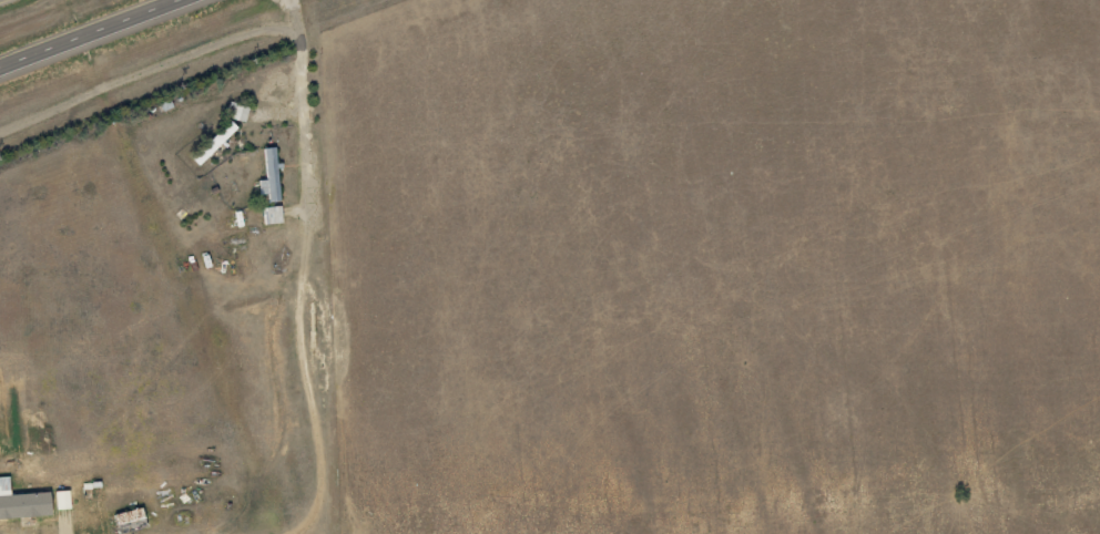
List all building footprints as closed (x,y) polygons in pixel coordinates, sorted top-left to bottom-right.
[(226,115),(245,122),(250,108),(231,101),(226,115)] [(261,194),(270,194),(270,201),(281,200),(278,147),(264,148),(265,180),(260,180),(261,194)] [(54,516),(53,493),(0,495),(0,518),(54,516)]
